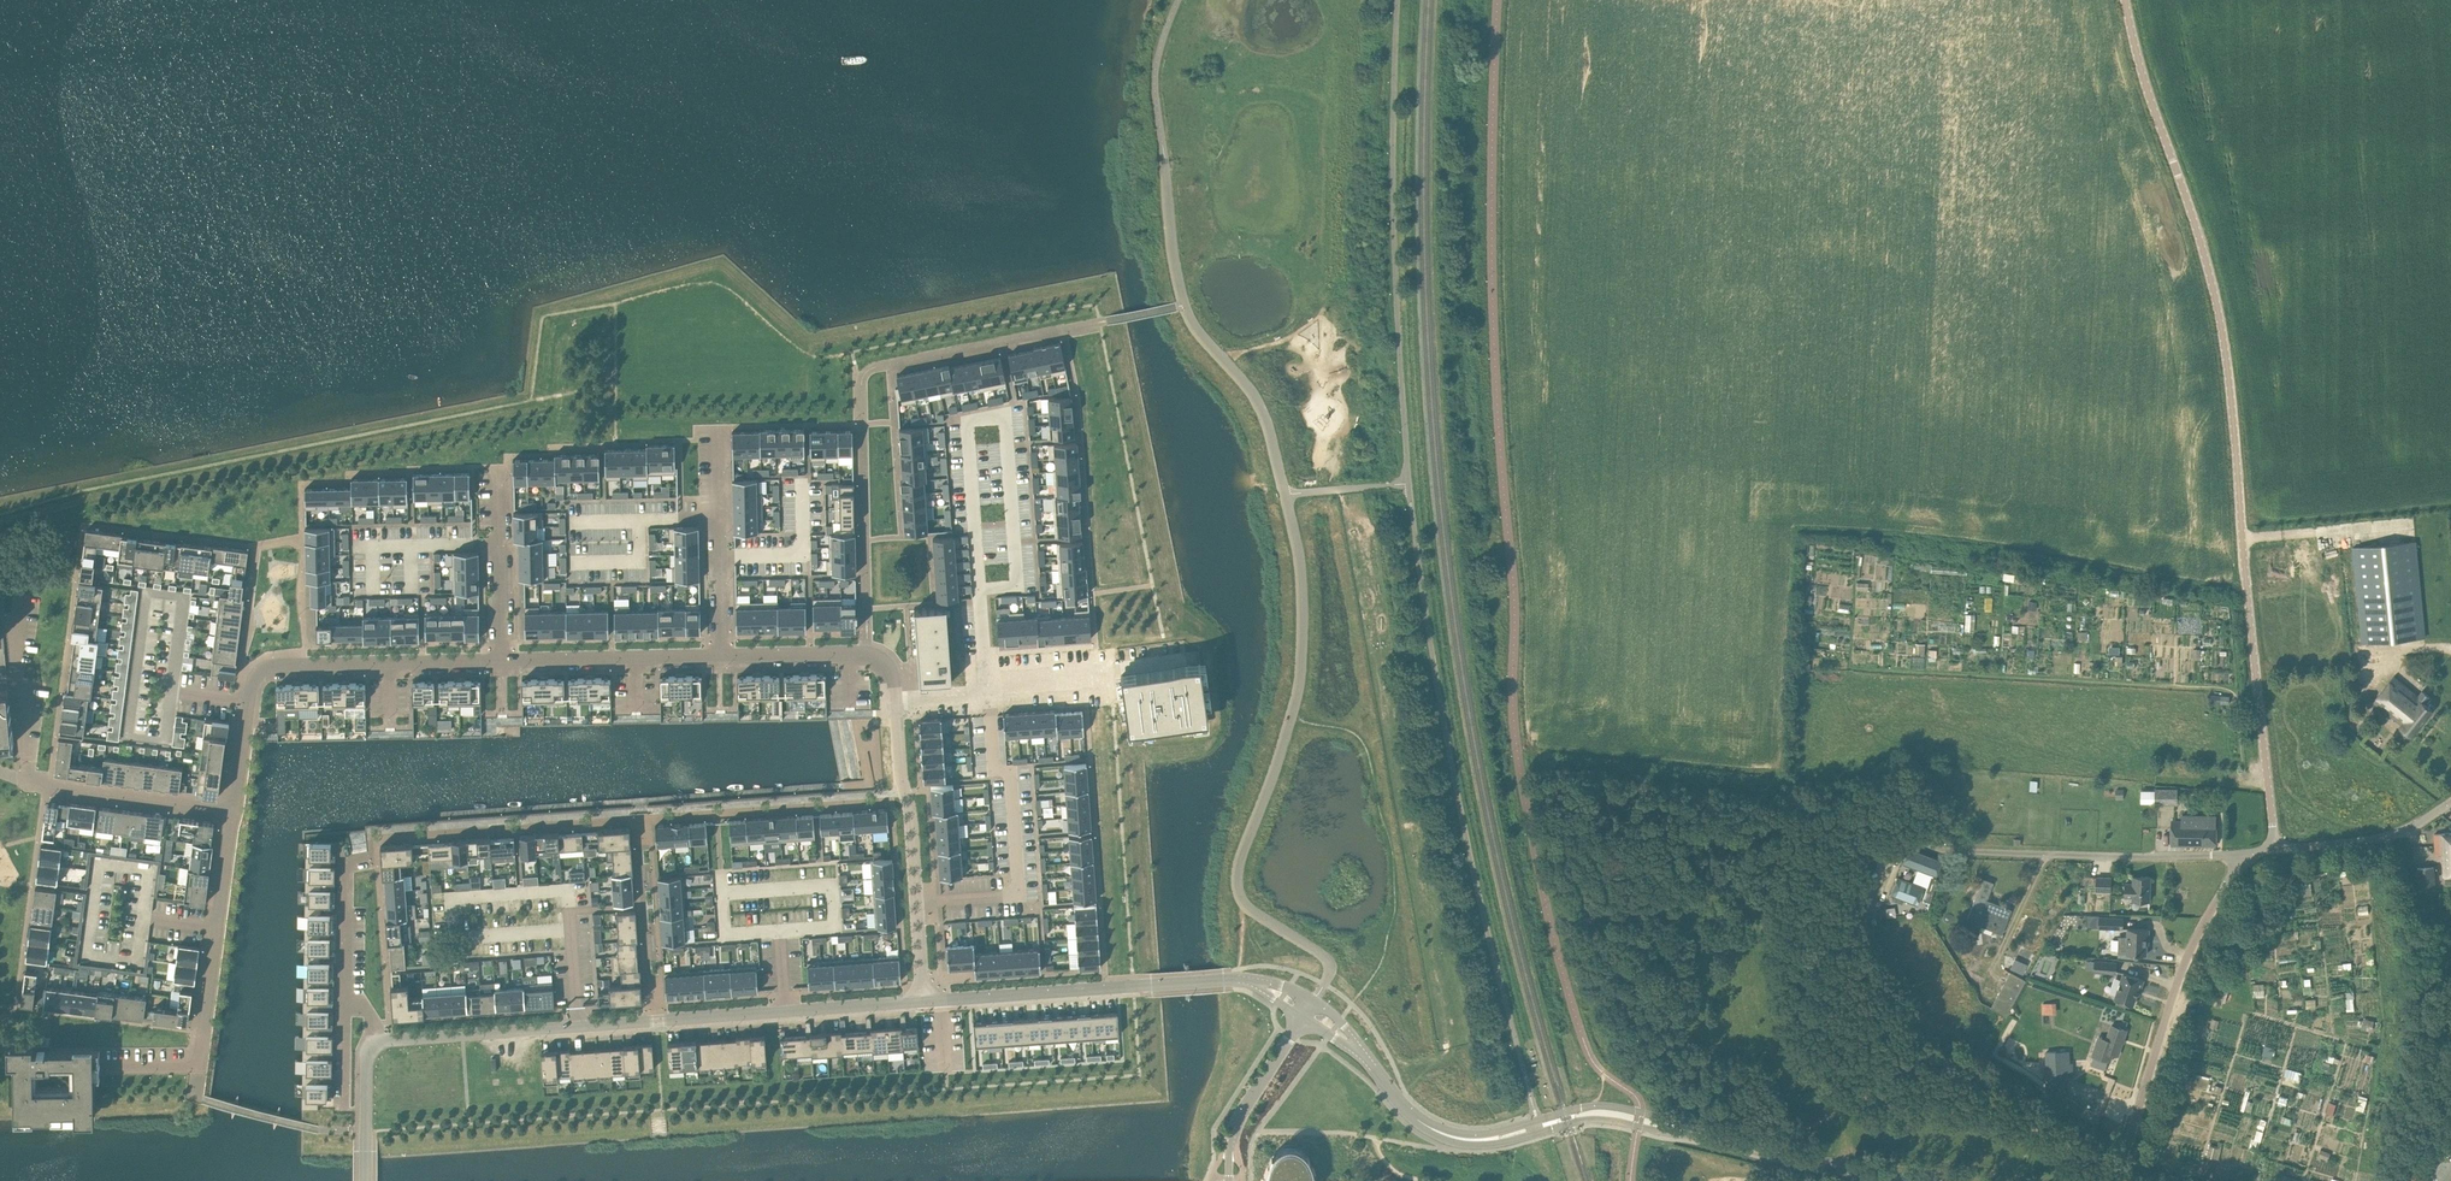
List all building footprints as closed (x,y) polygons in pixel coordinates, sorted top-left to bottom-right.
[(1061,342),(1047,345),(1053,375),(1065,372),(1067,372),(1065,366),(1061,342)] [(1047,345),(1034,348),(1039,371),(1051,369),(1052,375),(1053,375),(1047,345)] [(1034,349),(1022,351),(1028,380),(1027,374),(1039,371),(1034,348),(1034,349)] [(1009,354),(1014,382),(1028,380),(1022,351),(1009,354)] [(1001,357),(987,359),(993,388),(1006,385),(1001,357)] [(987,359),(975,362),(980,390),(993,388),(987,359)] [(975,362),(962,364),(967,390),(979,388),(980,390),(975,362)] [(949,365),(954,393),(955,393),(967,390),(962,364),(949,367),(949,365)] [(949,365),(936,367),(941,396),(954,393),(949,365)] [(936,367),(923,370),(928,395),(929,400),(941,397),(941,396),(936,367)] [(923,370),(910,373),(916,401),(916,398),(928,395),(923,370)] [(899,387),(895,388),(897,399),(898,399),(901,398),(902,403),(916,401),(910,373),(897,375),(899,387)] [(1070,396),(1048,398),(1049,411),(1072,409),(1071,396),(1070,396)] [(1050,423),(1047,424),(1073,422),(1072,409),(1049,411),(1050,423)] [(1073,422),(1047,424),(1048,438),(1074,436),(1073,422)] [(901,428),(900,428),(901,441),(929,439),(928,426),(920,426),(901,428)] [(761,429),(760,429),(760,431),(761,431),(761,454),(760,454),(760,456),(776,456),(775,429),(761,430),(761,429)] [(789,429),(775,429),(776,456),(789,456),(790,456),(789,429)] [(790,456),(789,456),(789,459),(805,458),(804,429),(789,429),(790,456)] [(839,430),(838,430),(839,456),(852,456),(853,456),(853,429),(852,429),(852,430),(839,430)] [(811,430),(810,430),(811,460),(825,460),(826,460),(826,457),(825,457),(825,431),(811,431),(811,430)] [(838,430),(825,431),(825,457),(826,457),(839,456),(838,430)] [(733,431),(732,431),(733,458),(734,458),(748,457),(748,454),(747,454),(747,431),(733,432),(733,431)] [(760,431),(747,431),(747,454),(748,454),(760,454),(761,454),(761,431),(760,431)] [(929,439),(901,441),(902,454),(928,453),(927,440),(929,440),(929,439)] [(1077,442),(1048,444),(1049,457),(1078,455),(1077,442)] [(674,444),(661,444),(662,473),(676,473),(676,467),(675,443),(674,443),(674,444)] [(647,444),(647,448),(648,474),(662,473),(661,444),(647,445),(647,444)] [(606,448),(605,448),(606,479),(621,479),(621,476),(620,476),(620,449),(606,449),(606,448)] [(634,475),(633,475),(633,478),(634,478),(648,478),(648,474),(647,448),(633,449),(634,475)] [(633,449),(620,449),(620,476),(621,476),(633,475),(634,475),(633,449)] [(599,453),(584,454),(585,481),(600,480),(599,453)] [(928,453),(902,454),(903,467),(928,466),(928,453)] [(556,454),(555,454),(555,459),(556,481),(570,481),(570,454),(556,454)] [(584,454),(570,454),(570,481),(585,481),(584,454)] [(1078,455),(1049,457),(1049,458),(1054,458),(1055,469),(1053,470),(1079,468),(1078,455)] [(514,459),(513,459),(514,485),(529,485),(529,482),(528,482),(528,458),(527,458),(527,459),(514,459)] [(528,458),(528,482),(529,482),(542,482),(542,459),(528,459),(528,458)] [(555,459),(542,459),(542,482),(556,482),(556,481),(555,459)] [(903,480),(901,480),(901,481),(927,479),(926,467),(929,466),(928,466),(903,467),(903,480)] [(1079,468),(1053,470),(1054,483),(1080,481),(1079,468)] [(455,472),(455,473),(456,497),(455,497),(456,500),(471,499),(470,497),(470,471),(469,472),(456,473),(456,472),(455,472)] [(415,473),(414,473),(414,476),(414,498),(415,498),(415,497),(428,497),(429,497),(428,474),(415,474),(415,473)] [(429,497),(428,497),(428,503),(443,503),(443,497),(442,497),(442,473),(428,474),(429,497)] [(455,473),(442,473),(442,497),(443,497),(455,497),(456,497),(455,473)] [(379,478),(366,478),(366,502),(367,502),(380,501),(379,477),(379,478)] [(380,477),(379,477),(380,501),(380,504),(393,504),(394,504),(393,478),(380,478),(380,477)] [(394,504),(393,504),(393,507),(400,507),(408,506),(408,477),(407,477),(407,478),(393,478),(394,504)] [(353,478),(352,478),(352,486),(352,488),(352,502),(352,505),(364,504),(367,504),(367,502),(366,502),(366,478),(353,479),(353,478)] [(733,480),(734,493),(760,493),(760,492),(759,479),(748,479),(743,479),(735,479),(734,479),(733,480)] [(927,479),(901,481),(902,494),(928,492),(928,491),(925,491),(924,480),(927,479)] [(1055,496),(1053,496),(1081,494),(1080,481),(1054,483),(1055,496)] [(840,483),(832,483),(832,484),(832,492),(832,498),(834,498),(834,509),(854,508),(854,498),(854,495),(854,484),(855,484),(855,483),(854,483),(853,483),(852,483),(844,483),(840,483)] [(306,488),(305,488),(306,509),(317,508),(316,503),(329,502),(329,488),(306,489),(306,488)] [(329,502),(329,508),(340,508),(340,502),(352,502),(352,488),(329,488),(329,502)] [(760,493),(734,493),(734,506),(763,505),(762,492),(760,492),(760,493)] [(928,492),(902,494),(903,507),(929,505),(928,492)] [(1081,494),(1053,496),(1054,509),(1079,508),(1079,495),(1081,495),(1081,494)] [(763,505),(734,506),(734,519),(760,518),(760,519),(763,519),(763,505)] [(929,505),(903,507),(904,520),(927,518),(926,506),(929,506),(929,505)] [(854,508),(834,509),(835,520),(840,520),(841,533),(841,534),(856,533),(855,533),(855,522),(855,519),(854,508)] [(1079,508),(1054,509),(1055,522),(1080,521),(1079,508)] [(515,513),(514,513),(515,513),(515,526),(538,525),(538,526),(544,526),(543,512),(515,513)] [(734,532),(734,533),(736,533),(760,532),(760,519),(760,518),(734,519),(734,532)] [(927,518),(904,520),(905,533),(928,532),(928,531),(927,518)] [(1080,521),(1055,522),(1056,536),(1081,534),(1080,521)] [(515,539),(514,539),(514,540),(519,540),(519,539),(538,539),(538,538),(538,526),(538,525),(515,526),(515,539)] [(679,527),(669,527),(670,541),(675,541),(675,540),(679,540),(698,539),(698,527),(699,527),(699,526),(679,527)] [(335,527),(305,528),(305,529),(306,529),(306,541),(335,541),(335,527)] [(123,534),(87,529),(85,542),(98,544),(98,545),(120,548),(122,536),(123,536),(123,534)] [(833,533),(829,533),(829,547),(855,546),(855,534),(856,534),(856,533),(841,534),(841,533),(833,533)] [(123,536),(122,536),(120,548),(118,566),(133,568),(134,562),(137,538),(123,536)] [(953,536),(933,538),(934,550),(955,549),(954,536),(953,536)] [(149,564),(152,540),(137,538),(134,562),(149,564)] [(538,539),(519,539),(519,540),(520,552),(524,552),(538,552),(543,552),(543,551),(542,539),(543,539),(543,538),(538,538),(538,539)] [(679,540),(675,540),(675,541),(676,553),(699,553),(698,539),(679,540)] [(164,566),(167,542),(152,540),(149,564),(164,566)] [(1083,540),(1057,542),(1058,555),(1084,554),(1083,540)] [(335,541),(306,541),(306,542),(307,555),(330,554),(330,555),(336,555),(335,541)] [(2363,643),(2418,637),(2425,637),(2416,541),(2354,547),(2363,643)] [(98,545),(98,544),(85,542),(80,577),(94,578),(98,545)] [(182,544),(167,542),(164,566),(180,568),(180,566),(179,566),(182,544)] [(194,568),(198,544),(182,542),(182,544),(179,566),(180,566),(194,568)] [(213,546),(212,546),(198,544),(194,568),(210,570),(211,559),(213,546)] [(212,545),(212,546),(213,546),(211,559),(234,562),(247,563),(249,550),(212,545)] [(855,546),(829,547),(830,559),(830,560),(856,559),(855,546)] [(955,549),(934,550),(935,563),(956,561),(955,549)] [(473,552),(452,552),(453,565),(453,566),(479,565),(478,552),(479,552),(479,551),(473,552)] [(524,552),(520,552),(520,565),(524,565),(538,565),(549,565),(548,551),(543,551),(543,552),(538,552),(524,552)] [(699,553),(676,553),(676,566),(685,566),(699,566),(699,553)] [(307,567),(306,567),(306,568),(331,567),(330,567),(330,555),(330,554),(307,555),(307,567)] [(1084,554),(1058,555),(1059,568),(1086,566),(1085,566),(1084,554)] [(830,559),(827,559),(827,573),(857,573),(857,572),(856,572),(856,559),(830,560),(830,559)] [(956,561),(935,563),(936,575),(957,573),(956,561)] [(234,562),(229,595),(229,596),(242,597),(243,597),(247,563),(234,562)] [(453,565),(450,565),(450,568),(450,576),(450,580),(453,579),(479,578),(479,565),(453,566),(453,565)] [(520,578),(519,578),(519,579),(524,579),(526,579),(534,579),(539,578),(549,578),(549,565),(538,565),(524,565),(520,565),(520,578)] [(676,566),(673,566),(673,580),(685,580),(690,580),(698,580),(700,580),(700,579),(699,579),(699,566),(685,566),(676,566)] [(1060,581),(1057,581),(1057,582),(1086,579),(1087,579),(1086,566),(1059,568),(1060,581)] [(331,567),(306,568),(307,568),(307,580),(306,580),(306,581),(312,581),(326,580),(326,581),(330,581),(331,581),(331,580),(330,580),(330,568),(331,568),(331,567)] [(957,573),(936,575),(937,587),(958,586),(957,573)] [(479,578),(453,579),(453,592),(455,592),(464,592),(469,592),(477,592),(479,592),(480,592),(480,591),(479,591),(479,578)] [(1086,579),(1057,582),(1058,595),(1075,594),(1087,593),(1086,579)] [(312,604),(311,604),(311,605),(317,604),(327,604),(332,604),(332,593),(326,593),(326,581),(326,580),(312,581),(312,604)] [(104,585),(80,582),(78,596),(102,599),(104,585)] [(958,586),(937,587),(938,600),(959,598),(958,586)] [(229,595),(221,594),(219,607),(243,610),(245,597),(243,597),(242,597),(229,596),(229,595)] [(102,599),(78,596),(76,610),(100,613),(102,599)] [(828,598),(813,598),(814,628),(815,628),(815,627),(828,627),(828,598)] [(842,598),(828,598),(828,627),(841,626),(842,626),(841,603),(842,603),(842,598)] [(737,602),(736,602),(737,631),(738,631),(738,630),(751,630),(750,601),(737,602)] [(764,601),(750,601),(751,630),(765,630),(764,601)] [(778,601),(764,601),(765,630),(778,630),(778,631),(779,631),(778,607),(779,607),(778,601)] [(700,602),(686,603),(686,609),(687,632),(700,631),(700,632),(701,632),(700,602)] [(842,626),(841,626),(842,629),(857,629),(857,619),(858,619),(858,617),(858,615),(858,613),(857,613),(856,603),(855,603),(842,603),(841,603),(842,626)] [(630,605),(615,605),(615,634),(615,635),(630,635),(630,611),(630,605)] [(805,606),(792,606),(792,630),(806,630),(806,631),(807,631),(806,605),(805,605),(805,606)] [(959,605),(953,605),(956,645),(962,644),(959,605)] [(540,606),(525,606),(525,636),(526,636),(526,635),(540,635),(539,612),(540,612),(540,606)] [(779,607),(778,607),(779,631),(779,630),(792,630),(792,606),(779,607)] [(243,610),(219,607),(217,620),(241,623),(243,610)] [(479,607),(465,608),(465,611),(466,636),(465,636),(465,638),(466,638),(466,637),(479,637),(479,638),(480,638),(479,607)] [(938,607),(915,609),(919,668),(923,668),(924,683),(952,681),(951,663),(942,664),(938,607)] [(595,608),(580,608),(580,611),(581,611),(581,635),(595,634),(594,611),(595,611),(595,608)] [(659,608),(658,608),(658,610),(659,610),(659,632),(660,632),(673,632),(672,609),(659,609),(659,608)] [(686,609),(672,609),(673,632),(686,632),(687,632),(686,609)] [(1088,609),(1076,610),(1078,639),(1091,638),(1089,609),(1088,609)] [(76,610),(74,623),(98,626),(100,613),(76,610)] [(566,611),(553,611),(553,634),(567,634),(567,611),(567,610),(566,610),(566,611)] [(595,611),(594,611),(595,634),(608,634),(608,635),(609,635),(609,634),(609,610),(608,610),(595,611)] [(630,611),(630,635),(645,634),(644,610),(630,611)] [(658,610),(644,610),(645,634),(659,634),(659,635),(660,635),(660,632),(659,632),(659,610),(658,610)] [(1075,616),(1063,616),(1065,640),(1078,639),(1076,610),(1075,610),(1075,616)] [(440,611),(425,611),(426,626),(426,638),(427,638),(427,637),(440,637),(439,614),(440,614),(440,611)] [(465,611),(451,611),(451,613),(452,613),(453,637),(465,636),(466,636),(465,611)] [(540,612),(539,612),(540,635),(553,634),(553,611),(540,612)] [(567,634),(567,636),(568,636),(568,635),(581,635),(581,611),(580,611),(567,611),(567,634)] [(1023,611),(1010,612),(1013,641),(1025,640),(1023,611)] [(1024,611),(1023,611),(1025,640),(1038,639),(1038,641),(1039,641),(1037,616),(1025,617),(1024,611)] [(1010,615),(997,616),(999,642),(1013,641),(1010,612),(1010,615)] [(419,613),(405,613),(405,616),(406,640),(419,640),(419,641),(420,641),(419,613)] [(440,614),(439,614),(440,637),(453,637),(452,613),(451,613),(440,614)] [(1050,615),(1037,616),(1039,641),(1052,640),(1050,615)] [(1051,615),(1050,615),(1052,640),(1065,640),(1063,616),(1051,617),(1051,615)] [(364,616),(363,616),(363,623),(364,623),(364,637),(364,642),(365,642),(365,641),(378,641),(377,617),(364,617),(364,616)] [(391,617),(377,617),(378,641),(391,640),(391,641),(392,641),(391,616),(391,617)] [(392,616),(391,616),(392,641),(392,640),(406,640),(405,616),(392,616)] [(241,623),(217,620),(216,633),(240,636),(241,623)] [(98,626),(74,623),(73,637),(75,638),(75,637),(96,640),(97,639),(98,626)] [(363,623),(341,624),(341,638),(364,637),(364,623),(363,623)] [(341,624),(317,624),(317,638),(326,638),(327,639),(332,639),(332,638),(341,638),(341,624)] [(240,636),(216,633),(214,646),(238,649),(240,636)] [(75,637),(75,638),(73,651),(97,654),(99,640),(97,639),(96,640),(75,637)] [(214,646),(212,659),(213,659),(236,662),(236,661),(238,649),(214,646)] [(97,654),(73,651),(71,664),(72,664),(95,667),(97,654)] [(236,662),(213,659),(212,672),(236,675),(237,662),(236,661),(236,662)] [(1200,663),(1121,675),(1129,728),(1208,718),(1200,663)] [(95,667),(72,664),(70,678),(94,681),(95,667)] [(793,675),(784,675),(785,699),(806,699),(805,674),(793,674),(793,675)] [(817,674),(805,674),(806,699),(827,698),(826,674),(817,675),(817,674)] [(669,676),(660,676),(660,700),(668,700),(668,694),(682,694),(681,675),(675,675),(669,676)] [(686,675),(681,675),(682,694),(695,694),(695,699),(702,699),(702,675),(693,676),(693,675),(686,675)] [(747,676),(737,676),(738,700),(759,700),(759,675),(747,675),(747,676)] [(770,675),(759,675),(759,700),(780,699),(780,675),(770,676),(770,675)] [(2423,690),(2418,696),(2394,676),(2374,701),(2402,724),(2400,727),(2411,736),(2433,709),(2426,703),(2431,696),(2423,690)] [(578,678),(569,679),(569,702),(577,702),(576,696),(590,696),(590,677),(578,678)] [(590,696),(590,702),(611,701),(611,678),(602,678),(602,677),(595,677),(590,677),(590,696)] [(70,678),(68,692),(89,694),(89,695),(92,695),(94,681),(70,678)] [(555,678),(543,679),(544,703),(565,703),(564,679),(555,679),(555,678)] [(531,680),(522,680),(523,704),(544,703),(543,679),(531,679),(531,680)] [(465,680),(460,681),(461,705),(475,705),(475,713),(481,713),(481,705),(481,681),(472,681),(472,680),(465,680)] [(413,690),(412,690),(412,694),(413,694),(413,706),(428,706),(429,714),(437,713),(437,705),(435,705),(434,682),(425,682),(425,681),(418,682),(413,682),(412,682),(413,690)] [(448,682),(439,682),(439,706),(461,705),(460,681),(454,681),(448,681),(448,682)] [(345,683),(345,707),(366,707),(366,685),(366,683),(357,683),(357,682),(350,682),(350,683),(347,683),(347,682),(345,683)] [(333,684),(324,684),(324,707),(345,707),(345,683),(343,683),(339,683),(333,683),(333,684)] [(286,685),(277,685),(278,723),(279,723),(286,723),(286,717),(299,717),(299,708),(298,708),(298,684),(286,684),(286,685)] [(310,684),(298,684),(298,708),(299,708),(319,708),(319,684),(310,684)] [(68,691),(66,691),(64,705),(88,708),(89,694),(68,692),(68,691)] [(14,743),(11,715),(10,715),(10,716),(6,716),(4,694),(0,694),(0,744),(14,743)] [(88,708),(64,705),(62,718),(86,722),(88,708)] [(1055,710),(1043,711),(1044,733),(1057,732),(1056,712),(1055,712),(1055,710)] [(1083,710),(1069,711),(1069,715),(1071,734),(1084,733),(1083,710)] [(1043,711),(1030,712),(1031,734),(1044,733),(1043,711)] [(1069,711),(1056,712),(1057,732),(1057,735),(1071,734),(1069,715),(1069,711)] [(1030,712),(1017,713),(1018,735),(1031,734),(1030,712)] [(1017,713),(1003,714),(1005,736),(1018,735),(1017,713)] [(86,722),(62,718),(60,733),(84,736),(86,722)] [(942,718),(919,720),(920,735),(943,734),(942,718)] [(230,722),(206,719),(204,735),(226,738),(228,738),(230,722)] [(449,719),(437,719),(437,724),(438,730),(443,730),(443,726),(449,726),(449,719)] [(943,734),(920,735),(922,751),(944,749),(943,734)] [(204,735),(203,749),(225,752),(226,738),(204,735)] [(74,740),(60,738),(55,774),(68,776),(70,763),(71,763),(74,740)] [(225,752),(203,749),(201,763),(223,766),(225,752)] [(944,749),(922,751),(923,766),(945,764),(944,749)] [(115,782),(118,759),(105,757),(103,767),(104,767),(102,780),(108,781),(108,782),(115,783),(116,782),(115,782)] [(131,761),(118,759),(115,782),(116,782),(121,783),(121,784),(128,785),(128,784),(128,783),(131,761)] [(144,762),(131,761),(128,783),(128,784),(134,784),(134,785),(141,786),(141,785),(144,762)] [(157,764),(144,762),(141,785),(147,786),(147,787),(154,788),(154,787),(157,764)] [(71,763),(70,763),(68,776),(102,780),(104,767),(103,767),(71,763)] [(223,766),(201,763),(199,778),(221,780),(223,766)] [(1086,763),(1064,765),(1065,778),(1087,776),(1086,763)] [(170,766),(157,764),(154,787),(160,788),(160,789),(167,790),(167,789),(167,788),(170,766)] [(945,764),(923,766),(924,781),(929,781),(946,780),(945,764)] [(183,768),(170,766),(167,788),(167,789),(173,789),(173,791),(180,791),(180,790),(181,783),(183,768)] [(1087,776),(1065,778),(1066,791),(1088,789),(1087,776)] [(221,780),(199,778),(197,792),(219,795),(221,780)] [(953,784),(931,786),(932,799),(954,798),(953,784)] [(2141,789),(2141,802),(2156,802),(2156,804),(2157,804),(2178,804),(2178,787),(2156,787),(2156,789),(2141,789)] [(1088,789),(1066,791),(1067,804),(1089,802),(1088,789)] [(954,798),(932,799),(933,812),(936,811),(936,812),(955,811),(955,810),(954,798)] [(70,804),(48,802),(43,835),(44,835),(43,845),(50,845),(51,836),(55,837),(57,819),(68,820),(70,804)] [(1089,802),(1067,804),(1068,817),(1090,815),(1089,802)] [(70,804),(68,820),(67,823),(81,825),(84,804),(70,803),(70,804)] [(97,806),(84,804),(81,825),(94,827),(97,806)] [(117,809),(100,807),(98,828),(114,830),(117,809)] [(887,808),(871,809),(873,831),(889,830),(887,808)] [(132,811),(117,809),(114,830),(130,832),(132,811)] [(853,811),(853,812),(854,811),(856,832),(873,831),(871,809),(853,811)] [(955,811),(936,812),(937,825),(959,824),(958,810),(955,810),(955,811)] [(148,813),(132,811),(130,832),(145,834),(148,813)] [(853,812),(837,813),(839,834),(856,832),(854,811),(853,812)] [(165,815),(148,813),(145,834),(162,836),(165,815)] [(837,813),(820,814),(820,815),(822,835),(839,834),(837,813)] [(797,816),(798,839),(815,838),(813,815),(813,814),(797,816)] [(797,815),(780,816),(782,841),(798,839),(797,816),(797,815)] [(1090,815),(1068,817),(1069,831),(1091,829),(1090,815)] [(2216,815),(2204,815),(2196,815),(2196,821),(2172,821),(2172,832),(2172,844),(2216,845),(2216,815)] [(780,816),(763,817),(765,842),(782,841),(780,816)] [(215,821),(181,817),(180,829),(195,831),(193,841),(212,844),(215,821)] [(763,817),(746,819),(748,843),(765,842),(763,817)] [(746,819),(729,821),(730,821),(731,844),(748,843),(746,819)] [(690,823),(689,823),(691,844),(708,843),(706,823),(706,822),(690,823)] [(690,823),(672,824),(674,846),(691,844),(689,823),(690,823)] [(672,824),(655,825),(657,847),(674,846),(672,824)] [(959,824),(937,825),(937,838),(960,836),(959,824)] [(630,827),(598,830),(600,847),(606,846),(631,845),(630,827)] [(558,832),(536,834),(537,849),(559,847),(558,832)] [(559,832),(558,832),(559,847),(559,849),(584,847),(583,841),(582,832),(559,834),(559,832)] [(2443,833),(2443,844),(2444,848),(2450,848),(2450,832),(2443,833)] [(536,834),(520,835),(522,855),(537,854),(537,849),(536,834)] [(1092,834),(1069,835),(1070,849),(1093,847),(1092,834)] [(960,836),(937,838),(938,851),(961,849),(960,836)] [(75,838),(66,837),(65,844),(74,845),(75,838)] [(491,837),(468,839),(469,854),(491,852),(491,854),(492,854),(491,839),(491,837)] [(514,837),(491,839),(492,854),(491,854),(492,861),(516,860),(515,852),(514,837)] [(468,839),(452,840),(452,842),(453,857),(454,860),(469,859),(469,854),(468,839)] [(212,844),(196,842),(193,842),(192,855),(212,858),(214,844),(212,844)] [(306,866),(306,867),(310,867),(320,867),(322,867),(335,867),(336,866),(336,842),(310,842),(310,843),(310,856),(306,856),(306,866)] [(452,842),(429,844),(430,852),(430,858),(453,857),(452,842)] [(397,844),(381,845),(382,861),(398,860),(401,860),(402,861),(414,860),(423,860),(430,859),(430,858),(430,852),(424,852),(422,853),(419,853),(414,853),(413,845),(413,843),(397,844)] [(60,865),(63,847),(41,844),(39,862),(60,865)] [(631,845),(606,846),(607,861),(613,860),(632,859),(631,845)] [(1093,847),(1070,849),(1071,862),(1093,860),(1093,847)] [(560,849),(552,850),(553,862),(561,861),(560,849)] [(961,849),(938,851),(939,864),(962,862),(961,849)] [(1910,852),(1905,865),(1936,877),(1941,864),(1910,852)] [(212,858),(192,855),(190,867),(210,870),(212,858)] [(874,860),(871,860),(872,877),(894,875),(892,858),(891,858),(874,860)] [(614,874),(612,874),(612,875),(632,873),(633,873),(632,859),(613,860),(614,874)] [(398,860),(382,861),(383,876),(402,875),(402,861),(401,860),(398,860)] [(1093,860),(1071,862),(1072,875),(1094,873),(1093,860)] [(58,883),(60,865),(39,862),(37,880),(58,883)] [(962,862),(939,864),(940,878),(963,876),(962,862)] [(2419,889),(2436,888),(2435,865),(2418,867),(2419,889)] [(190,867),(189,867),(187,883),(208,886),(210,870),(190,867)] [(306,890),(306,891),(310,891),(322,891),(335,891),(335,867),(322,867),(320,867),(310,867),(310,879),(306,879),(306,890)] [(585,871),(569,872),(570,881),(585,880),(585,871)] [(632,873),(612,875),(613,889),(633,888),(632,873)] [(1094,873),(1072,875),(1073,888),(1095,886),(1094,873)] [(402,875),(383,876),(383,877),(385,877),(386,889),(405,888),(404,874),(402,875)] [(659,877),(658,877),(659,890),(673,889),(684,888),(683,875),(676,876),(659,877)] [(894,875),(872,877),(873,894),(894,892),(894,893),(895,892),(894,875)] [(1928,885),(1927,887),(1934,890),(1938,878),(1931,875),(1928,885)] [(2133,899),(2138,900),(2150,900),(2151,876),(2134,875),(2134,883),(2126,883),(2125,896),(2133,896),(2133,899)] [(2112,877),(2097,876),(2097,890),(2111,890),(2112,877)] [(1966,919),(2002,933),(2011,909),(2007,907),(2007,906),(2005,905),(2004,906),(1987,899),(1993,882),(1983,878),(1966,919)] [(1918,909),(1925,890),(1898,879),(1891,898),(1918,909)] [(206,903),(208,886),(187,883),(185,900),(206,903)] [(1095,886),(1073,888),(1074,901),(1096,900),(1095,886)] [(55,906),(57,890),(36,887),(34,903),(55,906)] [(1926,891),(1923,899),(1930,901),(1934,890),(1927,887),(1926,891)] [(405,888),(386,889),(387,904),(406,903),(405,888)] [(633,888),(613,889),(615,904),(634,902),(633,888)] [(673,889),(659,890),(660,903),(685,901),(684,888),(673,889)] [(305,914),(305,915),(309,915),(313,915),(321,915),(321,914),(321,905),(335,905),(335,891),(322,891),(310,891),(309,904),(305,904),(305,914)] [(894,892),(873,894),(874,911),(895,909),(894,893),(894,892)] [(685,901),(660,903),(661,916),(686,915),(692,914),(692,908),(686,909),(685,901)] [(53,922),(55,906),(34,903),(31,920),(53,922)] [(406,903),(387,904),(388,919),(407,918),(406,903)] [(1097,905),(1074,906),(1075,922),(1098,920),(1097,905)] [(80,915),(81,909),(77,909),(74,908),(73,916),(80,917),(80,915)] [(895,909),(874,911),(876,927),(897,926),(895,909)] [(636,910),(617,912),(618,927),(637,925),(636,910)] [(305,938),(305,939),(309,939),(321,939),(334,939),(335,914),(321,914),(321,915),(313,915),(309,915),(309,928),(305,928),(305,938)] [(661,916),(662,930),(675,929),(687,928),(687,927),(686,915),(661,916)] [(2124,916),(2100,915),(2100,927),(2124,929),(2124,916)] [(388,919),(386,919),(388,944),(390,943),(405,942),(405,941),(403,941),(401,919),(407,919),(407,918),(388,919)] [(1098,920),(1075,922),(1077,937),(1099,935),(1098,920)] [(50,944),(52,927),(31,924),(29,941),(50,944)] [(619,941),(617,941),(617,942),(636,940),(638,940),(637,925),(618,927),(619,941)] [(675,929),(662,930),(663,943),(688,941),(687,928),(675,929)] [(2128,936),(2119,936),(2119,952),(2128,952),(2127,953),(2147,954),(2147,944),(2149,944),(2149,928),(2128,928),(2128,936)] [(1099,935),(1077,937),(1078,952),(1100,951),(1099,935)] [(305,962),(305,963),(309,963),(321,963),(321,962),(321,953),(334,953),(334,939),(321,939),(309,939),(309,952),(305,952),(305,962)] [(636,940),(617,942),(618,955),(637,954),(636,940)] [(48,962),(50,944),(29,941),(26,959),(48,962)] [(405,942),(390,943),(392,967),(406,966),(405,942)] [(198,964),(200,947),(179,944),(177,962),(198,964)] [(973,944),(960,945),(962,967),(975,966),(974,956),(974,953),(973,944)] [(960,945),(947,946),(949,968),(962,967),(960,945)] [(1040,948),(1026,949),(1028,972),(1041,971),(1040,948)] [(1026,949),(1013,950),(1015,973),(1028,972),(1026,949)] [(1013,950),(1000,951),(1002,973),(1015,973),(1013,950)] [(1000,951),(987,952),(989,974),(1002,973),(1000,951)] [(1100,951),(1078,952),(1079,968),(1101,966),(1100,951)] [(987,952),(974,953),(974,956),(975,966),(975,968),(975,975),(989,974),(987,952)] [(618,955),(612,955),(613,970),(638,968),(637,954),(618,955)] [(899,955),(886,956),(887,966),(888,979),(888,981),(901,980),(899,955)] [(886,956),(873,957),(874,967),(874,968),(875,982),(888,981),(888,979),(887,966),(886,956)] [(873,957),(860,958),(861,984),(875,983),(875,982),(874,968),(874,967),(873,957)] [(2013,957),(2008,967),(2021,973),(2026,963),(2013,957)] [(860,958),(846,959),(848,985),(861,984),(860,958)] [(846,959),(833,960),(835,985),(848,985),(846,959)] [(833,960),(820,961),(822,986),(835,985),(833,960)] [(2116,972),(2117,962),(2095,960),(2095,971),(2116,972)] [(820,961),(807,962),(808,965),(809,986),(809,987),(822,986),(820,961)] [(196,982),(198,964),(177,962),(174,979),(196,982)] [(304,986),(304,987),(308,988),(308,987),(312,987),(320,987),(320,986),(320,977),(334,977),(334,962),(321,962),(321,963),(309,963),(308,977),(304,976),(304,986)] [(757,966),(743,967),(745,991),(758,990),(758,989),(757,969),(757,966)] [(743,967),(730,968),(732,992),(733,992),(745,991),(743,967)] [(638,968),(613,970),(613,971),(621,970),(622,984),(641,982),(640,968),(638,968)] [(730,968),(717,969),(719,994),(733,993),(733,992),(732,992),(730,968)] [(44,1004),(46,988),(36,987),(38,970),(26,969),(22,1002),(34,1004),(34,1003),(44,1004)] [(704,969),(691,970),(692,995),(705,994),(706,994),(704,969)] [(717,969),(704,969),(706,994),(705,994),(706,995),(719,994),(717,969)] [(691,970),(677,971),(679,996),(692,995),(691,970)] [(677,971),(665,972),(667,997),(679,996),(677,971)] [(2006,1015),(2026,980),(2011,971),(1991,1007),(2006,1015)] [(2139,995),(2144,979),(2124,972),(2115,998),(2133,1004),(2137,994),(2139,995)] [(495,981),(480,982),(481,987),(481,992),(482,1011),(497,1010),(497,1008),(496,991),(495,981)] [(500,981),(495,981),(496,991),(497,1008),(511,1007),(510,988),(501,989),(500,981)] [(553,981),(538,982),(540,1007),(555,1006),(553,981)] [(538,982),(523,983),(524,988),(525,1006),(525,1008),(540,1007),(538,982)] [(622,984),(609,985),(610,992),(611,1002),(642,1000),(641,982),(622,984)] [(393,986),(391,986),(393,1018),(411,1017),(409,997),(409,985),(401,985),(393,986)] [(304,1010),(304,1011),(308,1012),(308,1011),(315,1011),(320,1011),(320,1010),(320,1001),(334,1001),(334,986),(320,986),(320,987),(312,987),(308,987),(308,988),(308,1000),(304,1000),(304,1010)] [(57,1009),(60,988),(47,987),(46,988),(44,1004),(44,1007),(57,1009)] [(481,987),(466,988),(466,991),(467,1011),(467,1012),(482,1011),(481,992),(481,987)] [(70,1010),(73,990),(60,988),(57,1009),(70,1010)] [(189,1023),(193,990),(181,988),(178,1009),(179,1009),(177,1022),(189,1023)] [(524,988),(510,988),(511,1007),(525,1006),(524,988)] [(86,992),(73,990),(70,1010),(84,1012),(86,992)] [(98,993),(86,992),(84,1012),(97,1014),(97,1013),(100,991),(99,991),(98,993)] [(115,993),(100,991),(97,1013),(113,1015),(115,993)] [(466,991),(452,992),(453,1012),(467,1011),(466,991)] [(452,992),(438,993),(440,1013),(453,1012),(452,992)] [(131,995),(115,993),(113,1015),(128,1017),(131,995)] [(438,993),(424,994),(425,1014),(440,1013),(438,993)] [(423,996),(409,997),(411,1017),(425,1016),(425,1014),(424,994),(423,994),(423,996)] [(144,1019),(147,997),(131,995),(128,1017),(144,1019)] [(2041,1012),(2056,1012),(2055,1001),(2041,1002),(2041,1012)] [(179,1009),(178,1009),(155,1006),(154,1019),(177,1022),(179,1009)] [(304,1035),(304,1036),(308,1036),(308,1035),(320,1035),(320,1034),(320,1025),(333,1026),(333,1010),(320,1010),(320,1011),(315,1011),(308,1011),(308,1012),(308,1024),(304,1024),(304,1035)] [(1117,1012),(1104,1013),(1106,1036),(1119,1035),(1117,1012)] [(1104,1013),(1091,1014),(1093,1037),(1106,1036),(1104,1013)] [(1091,1014),(1078,1015),(1080,1038),(1093,1037),(1091,1014)] [(1078,1015),(1065,1016),(1067,1039),(1080,1038),(1078,1015)] [(1065,1016),(1052,1017),(1054,1039),(1067,1039),(1065,1016)] [(1052,1017),(1039,1018),(1041,1040),(1054,1039),(1052,1017)] [(1039,1018),(1026,1019),(1028,1041),(1041,1040),(1039,1018)] [(1026,1019),(1013,1020),(1015,1042),(1028,1041),(1026,1019)] [(1013,1020),(1000,1021),(1002,1043),(1015,1042),(1013,1020)] [(987,1021),(974,1022),(975,1045),(989,1044),(987,1021)] [(1000,1021),(987,1021),(989,1044),(1002,1043),(1000,1021)] [(2100,1036),(2093,1055),(2110,1061),(2113,1052),(2118,1054),(2127,1029),(2112,1024),(2107,1039),(2103,1038),(2104,1037),(2100,1036)] [(901,1026),(886,1027),(888,1049),(904,1048),(904,1046),(902,1028),(901,1028),(901,1026)] [(872,1031),(871,1031),(872,1048),(872,1051),(888,1049),(886,1027),(872,1028),(872,1031)] [(906,1028),(902,1028),(904,1046),(919,1045),(917,1027),(906,1028)] [(785,1030),(780,1030),(782,1055),(797,1054),(796,1036),(795,1036),(785,1037),(785,1030)] [(841,1030),(826,1031),(828,1054),(843,1053),(843,1051),(842,1033),(841,1033),(841,1030)] [(962,1030),(948,1032),(950,1046),(964,1044),(962,1030)] [(826,1031),(811,1032),(811,1035),(813,1055),(828,1054),(826,1031)] [(867,1031),(856,1032),(858,1049),(872,1048),(871,1031),(867,1031)] [(846,1032),(842,1033),(843,1051),(858,1049),(856,1032),(846,1032)] [(303,1059),(303,1060),(307,1060),(307,1059),(319,1059),(325,1059),(333,1059),(333,1035),(320,1034),(320,1035),(308,1035),(308,1036),(307,1048),(303,1048),(303,1059)] [(765,1034),(751,1036),(753,1061),(767,1060),(765,1034)] [(806,1035),(796,1036),(797,1054),(812,1053),(812,1055),(813,1055),(811,1035),(806,1035)] [(751,1036),(737,1037),(739,1064),(739,1062),(753,1061),(751,1036)] [(737,1038),(723,1039),(725,1065),(739,1064),(737,1037),(736,1037),(737,1038)] [(723,1039),(710,1040),(712,1066),(725,1065),(723,1039)] [(696,1040),(682,1041),(684,1066),(697,1065),(697,1067),(698,1067),(696,1040)] [(696,1040),(698,1067),(712,1066),(710,1040),(697,1041),(696,1040)] [(682,1041),(668,1042),(670,1067),(684,1066),(682,1041)] [(95,1114),(94,1047),(47,1048),(34,1048),(34,1043),(14,1043),(15,1115),(95,1114)] [(652,1043),(638,1044),(640,1069),(654,1068),(652,1043)] [(638,1044),(624,1045),(626,1070),(627,1070),(640,1069),(638,1044)] [(624,1046),(611,1047),(613,1073),(627,1072),(627,1070),(626,1070),(624,1045),(624,1046)] [(611,1047),(597,1048),(599,1074),(613,1073),(611,1047)] [(597,1048),(583,1049),(584,1054),(585,1075),(599,1074),(597,1048)] [(570,1049),(556,1050),(558,1075),(571,1074),(570,1049)] [(570,1049),(571,1074),(571,1076),(585,1075),(584,1054),(583,1049),(570,1050),(570,1049)] [(556,1050),(542,1051),(544,1076),(558,1075),(556,1050)] [(2048,1089),(2046,1089),(2046,1096),(2054,1101),(2063,1100),(2067,1095),(2065,1078),(2074,1077),(2072,1062),(2071,1062),(2070,1050),(2046,1051),(2048,1089)] [(303,1083),(303,1084),(307,1084),(307,1083),(318,1083),(319,1083),(321,1083),(332,1083),(333,1059),(325,1059),(319,1059),(307,1059),(307,1060),(307,1073),(303,1073),(303,1083)] [(303,1096),(302,1108),(328,1108),(328,1098),(332,1098),(332,1083),(321,1083),(319,1083),(318,1083),(307,1083),(307,1084),(307,1096),(303,1096)] [(1295,1148),(1294,1153),(1286,1153),(1285,1148),(1283,1149),(1281,1150),(1278,1152),(1275,1156),(1272,1155),(1265,1176),(1266,1176),(1266,1175),(1271,1176),(1271,1180),(1310,1180),(1309,1176),(1314,1175),(1314,1176),(1315,1176),(1308,1154),(1307,1155),(1305,1156),(1302,1153),(1300,1151),(1298,1149),(1295,1148)]
